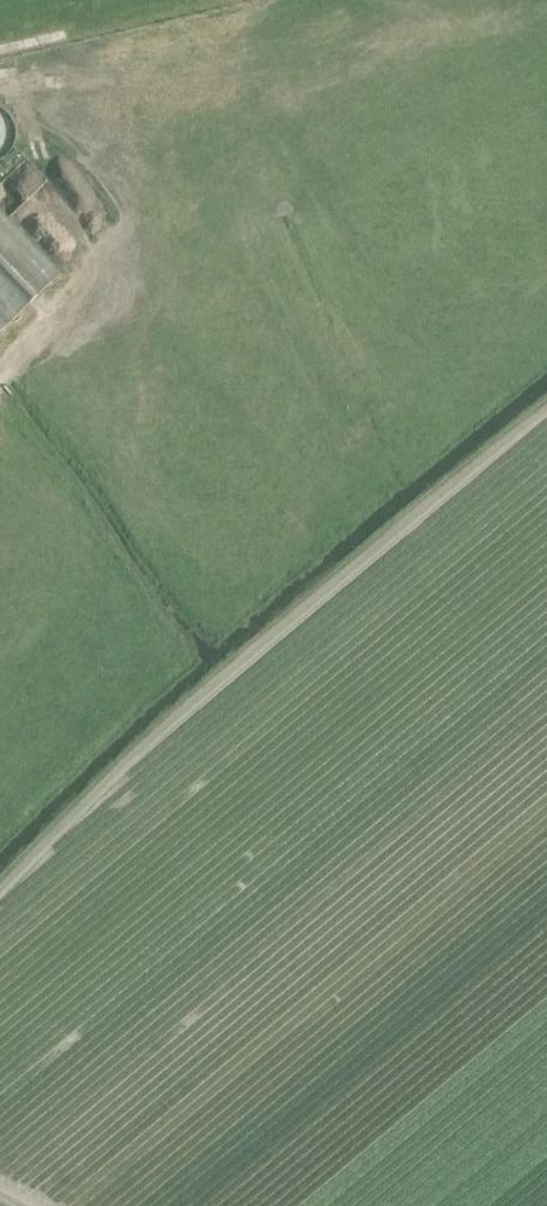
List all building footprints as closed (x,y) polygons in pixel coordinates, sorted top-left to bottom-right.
[(13,129),(12,123),(10,116),(7,110),(3,106),(0,103),(0,155),(3,153),(7,148),(10,142),(12,136),(13,130),(13,129)] [(8,323),(61,273),(0,210),(0,314),(8,323)] [(8,323),(0,314),(0,331),(8,323)]
